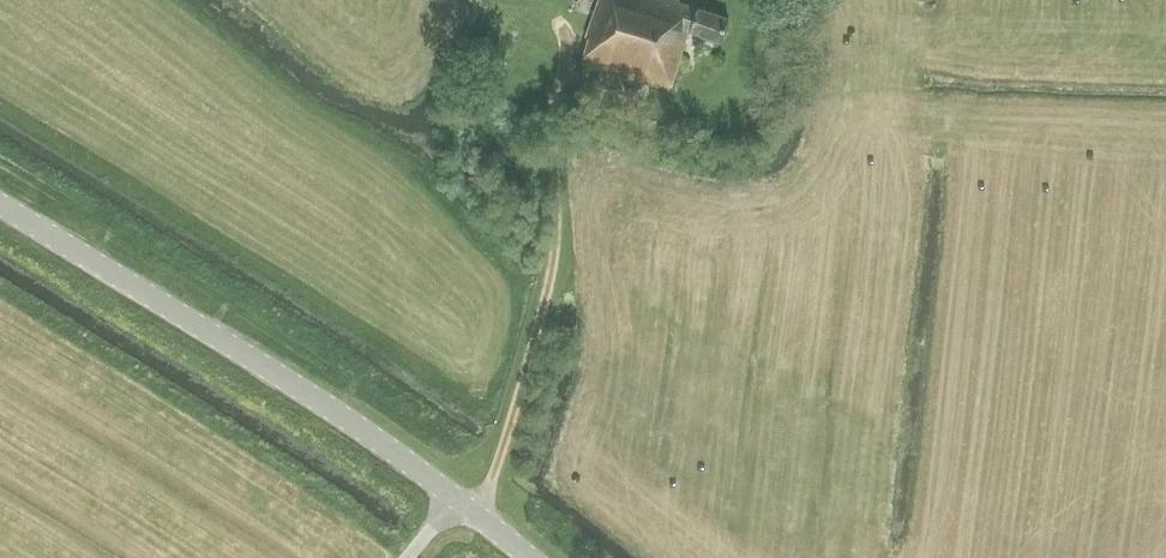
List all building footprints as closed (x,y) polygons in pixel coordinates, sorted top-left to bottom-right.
[(729,18),(678,2),(679,0),(599,0),(587,39),(589,40),(582,64),(670,91),(689,31),(722,41),(729,18)]
